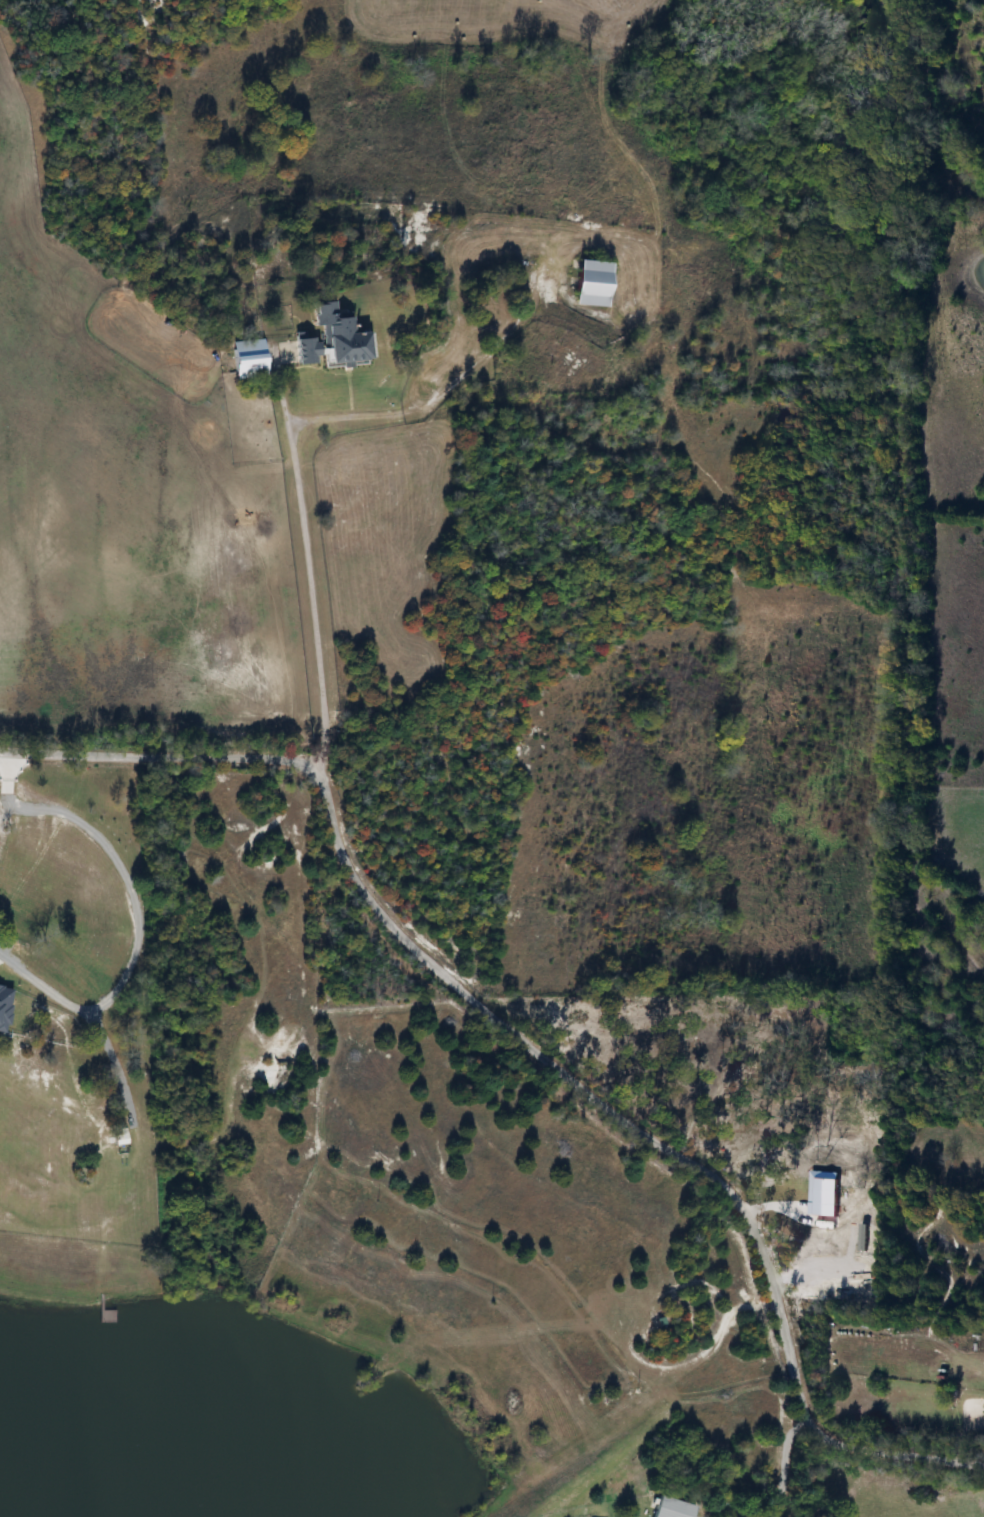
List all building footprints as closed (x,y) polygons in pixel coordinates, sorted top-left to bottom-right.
[(603,263),(571,262),(569,306),(600,308),(603,263)] [(319,327),(320,367),(366,365),(365,333),(347,334),(346,312),(332,313),(331,302),(309,303),(310,327),(319,327)] [(310,363),(306,338),(291,341),(296,365),(310,363)] [(262,340),(228,341),(229,380),(263,379),(262,340)] [(8,954),(13,943),(0,937),(0,938),(0,949),(8,954)] [(8,1028),(14,1004),(0,1001),(0,1025),(8,1028)] [(124,1144),(123,1135),(111,1136),(111,1145),(124,1144)] [(696,1508),(657,1496),(651,1516),(693,1516),(696,1508)]
